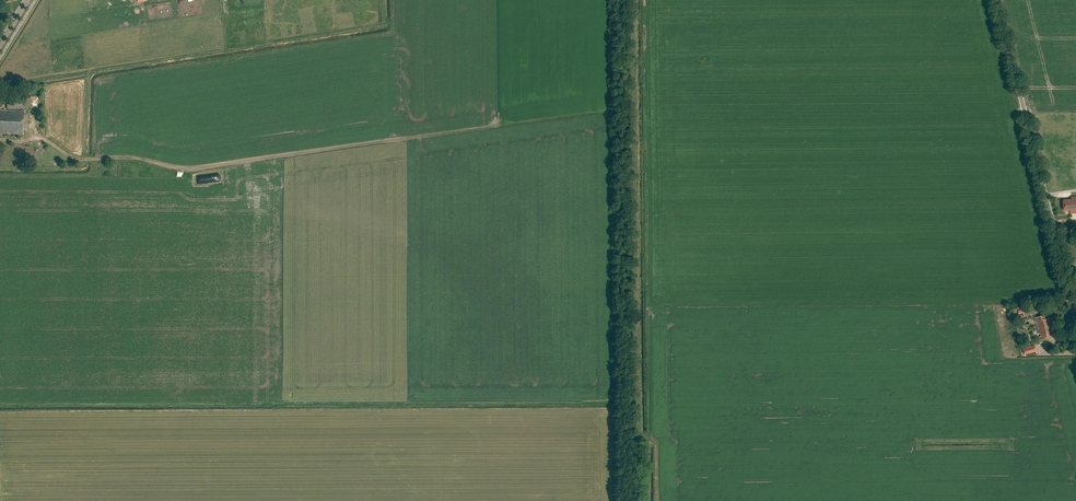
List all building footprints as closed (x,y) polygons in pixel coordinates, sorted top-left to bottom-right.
[(23,110),(23,100),(7,99),(6,109),(23,110)] [(24,111),(0,110),(0,134),(23,134),(24,111)] [(1075,214),(1075,197),(1072,197),(1072,200),(1064,201),(1065,211),(1070,210),(1070,214),(1075,214)] [(1046,320),(1045,316),(1035,319),(1036,324),(1041,341),(1058,337),(1053,318),(1046,320)] [(1023,348),(1025,357),(1037,354),(1035,345),(1023,348)]
